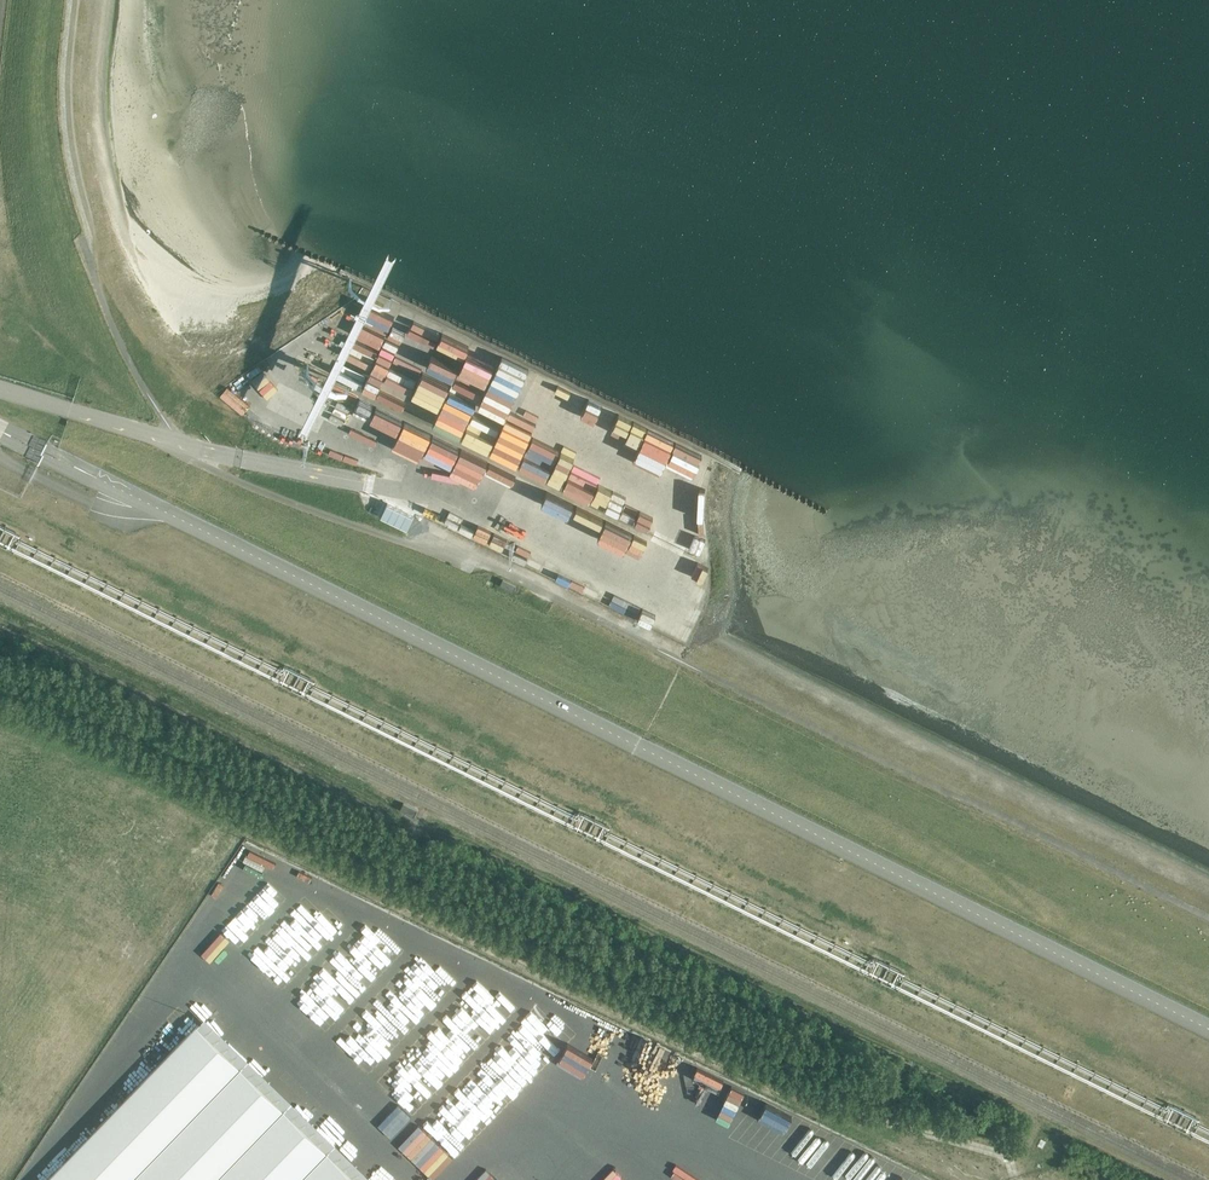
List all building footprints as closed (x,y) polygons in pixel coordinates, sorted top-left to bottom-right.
[(309,326),(312,332),(325,326),(322,320),(309,326)] [(386,391),(412,401),(420,380),(423,381),(437,346),(409,335),(386,391)] [(292,352),(278,364),(288,376),(302,364),(292,352)] [(266,356),(253,366),(258,372),(270,361),(266,356)] [(385,380),(390,364),(378,360),(370,384),(379,387),(382,379),(385,380)] [(271,361),(259,372),(263,377),(276,366),(271,361)] [(316,367),(314,376),(320,379),(323,369),(316,367)] [(439,416),(502,436),(509,414),(481,404),(482,401),(452,390),(454,384),(455,385),(457,377),(428,367),(415,404),(440,412),(439,416)] [(297,405),(307,392),(276,369),(266,383),(297,405)] [(241,382),(234,389),(255,410),(262,402),(241,382)] [(414,423),(418,413),(392,402),(392,403),(364,391),(358,406),(378,415),(380,409),(414,423)] [(517,402),(506,430),(519,436),(531,407),(517,402)] [(409,432),(430,438),(436,417),(421,414),(417,429),(411,427),(409,432)] [(406,433),(409,424),(381,415),(378,423),(406,433)] [(546,460),(573,471),(588,432),(561,422),(546,460)] [(436,423),(432,432),(457,443),(459,438),(456,436),(457,432),(436,423)] [(496,470),(506,450),(469,432),(461,448),(488,461),(486,465),(496,470)] [(432,448),(458,461),(462,454),(436,440),(432,448)] [(393,469),(396,457),(383,454),(385,447),(369,443),(364,462),(393,469)] [(572,476),(596,486),(603,471),(578,461),(572,476)] [(512,490),(540,499),(549,474),(522,464),(512,490)] [(612,530),(639,543),(663,494),(637,481),(638,479),(610,466),(600,487),(626,500),(628,496),(646,505),(641,516),(623,507),(612,530)] [(578,490),(580,485),(553,473),(543,495),(569,506),(568,510),(580,515),(589,495),(578,490)] [(609,531),(621,508),(594,495),(583,517),(609,531)] [(393,498),(388,509),(415,523),(421,511),(393,498)] [(463,515),(458,524),(472,530),(476,522),(463,515)] [(495,541),(508,548),(518,529),(504,522),(495,541)] [(531,558),(538,543),(525,537),(518,552),(531,558)] [(710,573),(717,558),(690,546),(683,561),(710,573)] [(613,602),(625,609),(630,599),(618,592),(613,602)] [(629,603),(625,611),(639,616),(642,609),(629,603)] [(400,810),(403,812),(414,817),(417,810),(403,803),(400,810)] [(47,1179),(355,1179),(196,1026),(47,1179)] [(1048,1042),(1047,1047),(1062,1053),(1064,1049),(1048,1042)]
